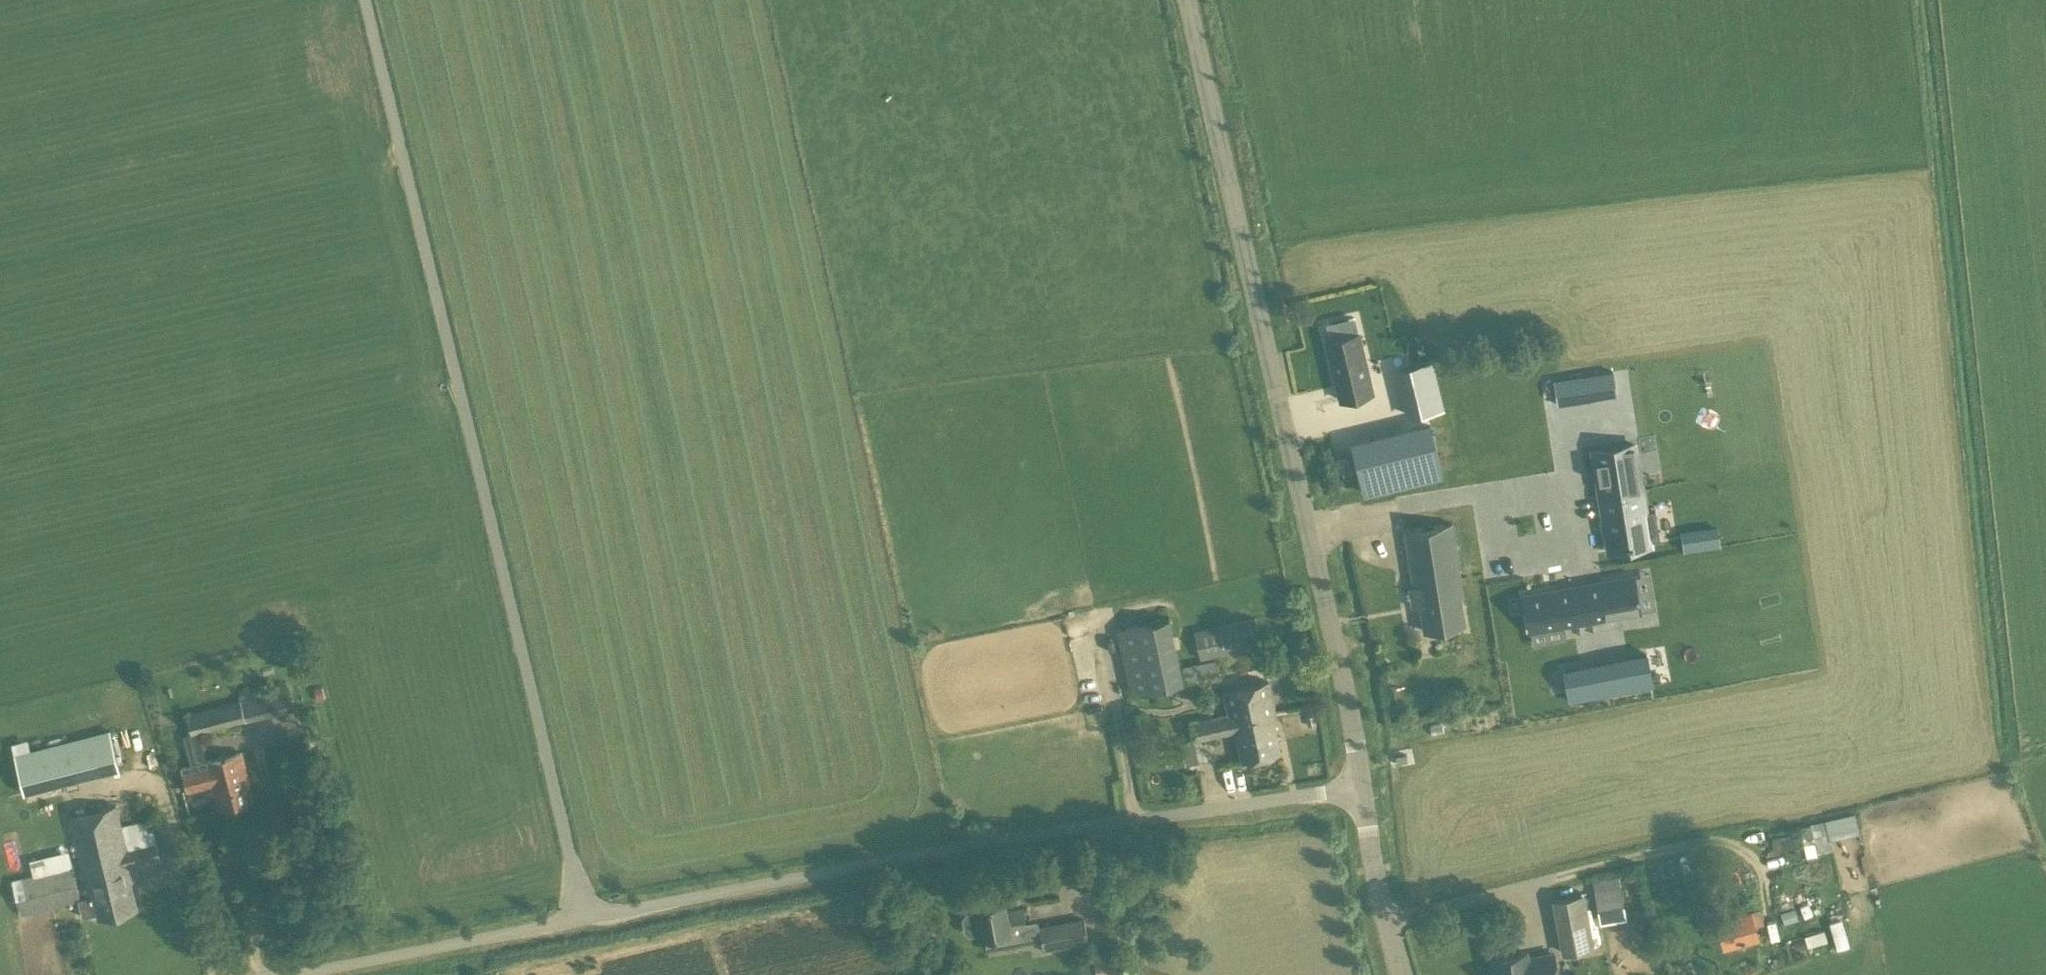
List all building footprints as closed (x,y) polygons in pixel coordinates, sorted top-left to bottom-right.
[(1373,391),(1357,332),(1327,339),(1342,399),(1373,391)] [(1430,360),(1399,368),(1411,415),(1442,407),(1430,360)] [(1613,371),(1554,379),(1557,403),(1616,394),(1613,371)] [(1414,427),(1336,447),(1349,495),(1426,476),(1414,427)] [(1631,446),(1591,453),(1599,497),(1638,491),(1631,446)] [(1638,491),(1599,497),(1607,547),(1655,539),(1651,511),(1641,512),(1638,491)] [(1451,522),(1405,530),(1413,586),(1411,586),(1409,586),(1412,604),(1419,603),(1423,629),(1464,623),(1460,596),(1463,595),(1451,522)] [(1637,574),(1587,583),(1593,618),(1643,610),(1637,574)] [(1575,585),(1526,593),(1532,629),(1581,620),(1575,585)] [(1260,646),(1254,617),(1194,630),(1201,659),(1260,646)] [(1129,692),(1180,682),(1181,686),(1221,678),(1217,657),(1179,665),(1170,618),(1116,629),(1129,692)] [(1646,654),(1613,660),(1618,690),(1652,683),(1651,676),(1646,654)] [(1580,666),(1564,669),(1568,692),(1569,699),(1586,696),(1580,666)] [(1277,723),(1269,681),(1223,691),(1228,714),(1189,722),(1193,740),(1235,731),(1241,759),(1280,751),(1274,723),(1277,723)] [(186,713),(192,734),(294,708),(287,682),(239,694),(240,699),(186,713)] [(322,686),(314,688),(316,697),(324,695),(322,686)] [(24,793),(120,769),(110,730),(14,755),(24,793)] [(1203,739),(1193,741),(1197,761),(1208,759),(1203,739)] [(1152,748),(1140,751),(1142,761),(1154,758),(1152,748)] [(185,770),(183,771),(188,790),(211,784),(217,808),(253,798),(241,752),(200,762),(199,758),(183,762),(185,770)] [(68,816),(89,896),(93,894),(98,916),(137,907),(131,881),(135,880),(131,865),(160,858),(152,828),(123,836),(115,805),(68,816)] [(1834,847),(1831,836),(1860,829),(1855,810),(1800,823),(1807,853),(1834,847)] [(1772,833),(1773,845),(1803,843),(1802,831),(1772,833)] [(20,914),(80,899),(71,865),(12,880),(20,914)] [(1620,885),(1594,890),(1598,914),(1624,909),(1620,885)] [(1594,948),(1584,893),(1552,899),(1561,953),(1594,948)] [(976,906),(976,909),(966,911),(961,917),(963,930),(970,934),(980,932),(981,937),(1010,932),(1008,924),(1025,921),(1022,907),(1006,910),(1004,901),(976,906)] [(1750,910),(1717,919),(1723,944),(1756,936),(1750,910)] [(1042,949),(1088,940),(1084,916),(1038,924),(1042,949)] [(1830,919),(1837,946),(1850,943),(1843,916),(1830,919)] [(1496,972),(1493,972),(1494,974),(1557,974),(1553,952),(1526,957),(1525,951),(1493,956),(1496,972)] [(1095,959),(1097,974),(1120,974),(1117,956),(1095,959)]
